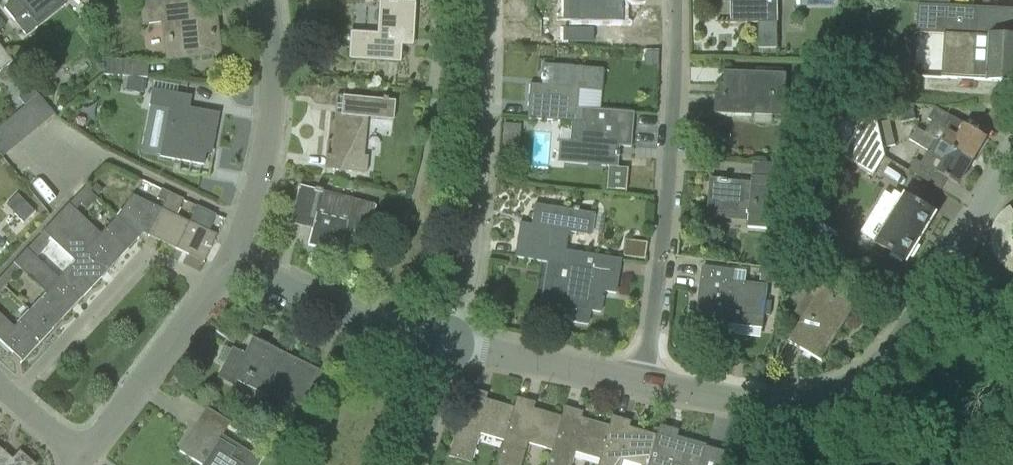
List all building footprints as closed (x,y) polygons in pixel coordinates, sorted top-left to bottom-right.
[(35,24),(66,0),(16,0),(35,24)] [(138,4),(140,4),(143,24),(167,21),(171,61),(220,55),(213,0),(174,0),(166,1),(166,0),(138,0),(138,4)] [(327,0),(316,0),(307,1),(307,11),(328,10),(327,0)] [(569,21),(622,22),(623,1),(634,1),(634,0),(569,0),(569,21)] [(777,23),(777,0),(731,0),(731,24),(758,24),(758,49),(777,49),(777,23)] [(412,38),(414,3),(384,1),(382,36),(351,34),(349,60),(399,63),(401,38),(412,38)] [(950,6),(919,4),(917,34),(944,36),(990,39),(987,82),(1012,83),(1012,10),(950,6)] [(12,63),(0,49),(0,72),(12,63)] [(645,64),(658,64),(658,53),(645,52),(645,64)] [(115,61),(113,77),(146,79),(148,62),(124,61),(115,61)] [(530,120),(579,124),(580,110),(576,110),(577,90),(594,92),(596,70),(542,65),(541,86),(529,85),(528,106),(531,107),(530,120)] [(816,69),(816,82),(828,83),(829,70),(816,69)] [(786,75),(725,73),(724,96),(716,95),(716,114),(785,117),(786,75)] [(127,78),(125,92),(141,94),(143,80),(127,78)] [(148,107),(168,110),(159,158),(203,166),(207,146),(213,147),(219,114),(189,109),(191,97),(151,90),(148,107)] [(45,123),(54,116),(54,115),(38,95),(29,102),(45,123)] [(395,102),(342,97),(340,115),(335,115),(331,156),(325,156),(324,170),(366,174),(368,157),(364,157),(367,119),(393,121),(395,102)] [(36,130),(45,123),(29,102),(20,110),(36,130)] [(932,123),(926,134),(972,163),(987,139),(935,108),(928,121),(932,123)] [(11,117),(27,138),(36,130),(20,110),(11,117)] [(629,114),(580,110),(579,124),(583,124),(581,142),(565,141),(563,163),(617,168),(619,147),(630,148),(632,127),(628,127),(629,114)] [(900,114),(901,119),(902,123),(915,120),(913,110),(900,114)] [(18,145),(27,138),(11,117),(2,124),(18,145)] [(890,120),(878,123),(883,148),(895,145),(890,120)] [(886,158),(883,148),(878,123),(877,121),(862,121),(842,155),(840,158),(874,178),(886,158)] [(10,151),(18,145),(2,124),(0,126),(0,139),(10,151)] [(503,125),(502,137),(519,138),(520,126),(503,125)] [(944,162),(938,173),(958,186),(972,163),(926,134),(917,129),(910,141),(920,146),(919,147),(928,152),(944,162)] [(10,151),(0,139),(0,156),(2,158),(10,151)] [(770,178),(752,177),(752,183),(710,180),(708,214),(749,218),(748,228),(767,230),(771,186),(793,188),(794,181),(795,167),(771,165),(770,178)] [(347,181),(333,178),(331,188),(345,191),(347,181)] [(90,190),(97,196),(103,190),(95,184),(90,190)] [(367,236),(375,206),(299,187),(291,217),(313,223),(308,246),(339,254),(345,231),(367,236)] [(81,204),(91,194),(84,188),(75,198),(81,204)] [(156,200),(164,203),(169,194),(161,190),(156,200)] [(895,192),(885,207),(927,232),(928,230),(927,230),(935,216),(936,217),(936,215),(933,214),(935,211),(924,204),(922,207),(905,197),(904,198),(895,192)] [(161,210),(148,237),(175,250),(188,223),(176,217),(183,201),(169,194),(164,203),(160,210),(161,210)] [(132,196),(117,217),(138,238),(142,234),(148,237),(161,210),(160,210),(132,196)] [(34,213),(26,204),(14,215),(23,224),(34,213)] [(100,234),(75,211),(68,205),(55,219),(109,269),(138,238),(117,217),(116,219),(100,234)] [(566,266),(568,252),(565,252),(568,232),(583,235),(587,213),(534,205),(531,226),(519,224),(514,258),(566,266)] [(189,223),(188,223),(175,250),(204,264),(217,236),(208,232),(215,216),(196,207),(189,223)] [(927,232),(885,207),(877,220),(887,226),(877,244),(876,244),(876,245),(892,255),(891,257),(902,264),(904,261),(908,264),(908,263),(908,262),(910,258),(913,259),(920,248),(917,247),(920,242),(921,243),(927,232)] [(55,219),(43,232),(49,239),(75,263),(58,280),(80,300),(109,269),(55,219)] [(36,239),(26,250),(36,259),(46,248),(43,246),(36,239)] [(26,250),(13,264),(19,270),(45,294),(29,311),(51,332),(80,300),(58,280),(36,259),(26,250)] [(588,325),(590,312),(600,313),(604,293),(615,294),(618,273),(615,273),(617,260),(568,252),(566,266),(570,266),(567,282),(559,281),(559,284),(551,283),(547,305),(560,307),(558,321),(588,325)] [(733,282),(735,271),(703,267),(697,321),(763,330),(764,318),(768,287),(733,282)] [(760,281),(779,283),(780,272),(762,270),(760,281)] [(0,278),(0,283),(4,287),(13,277),(7,271),(0,278)] [(817,360),(851,306),(823,288),(820,292),(812,287),(795,315),(803,320),(789,342),(805,353),(812,357),(817,360)] [(0,315),(0,342),(22,363),(51,332),(29,311),(13,327),(0,315)] [(263,395),(266,388),(300,405),(316,373),(252,341),(244,357),(233,351),(219,378),(234,386),(236,382),(263,395)] [(754,359),(754,369),(763,369),(763,359),(754,359)] [(496,438),(504,441),(514,408),(516,398),(513,408),(478,399),(480,393),(468,389),(448,457),(471,464),(481,427),(497,432),(496,438)] [(552,450),(561,417),(526,408),(528,402),(516,398),(514,408),(504,441),(497,464),(520,464),(529,437),(545,441),(543,447),(552,450)] [(576,411),(563,407),(561,417),(552,450),(548,464),(571,464),(573,458),(595,464),(598,464),(599,460),(609,427),(574,417),(576,411)] [(260,461),(221,437),(229,423),(206,409),(205,410),(207,411),(200,423),(198,422),(197,423),(199,424),(184,447),(195,454),(191,460),(200,464),(258,464),(260,461)] [(656,436),(621,426),(623,420),(611,417),(609,427),(599,460),(598,464),(621,464),(624,456),(640,460),(638,464),(648,464),(656,436)] [(705,446),(669,435),(671,430),(659,426),(656,436),(648,464),(671,464),(672,464),(700,464),(705,446)] [(19,454),(12,462),(0,452),(0,464),(32,464),(19,454)]
